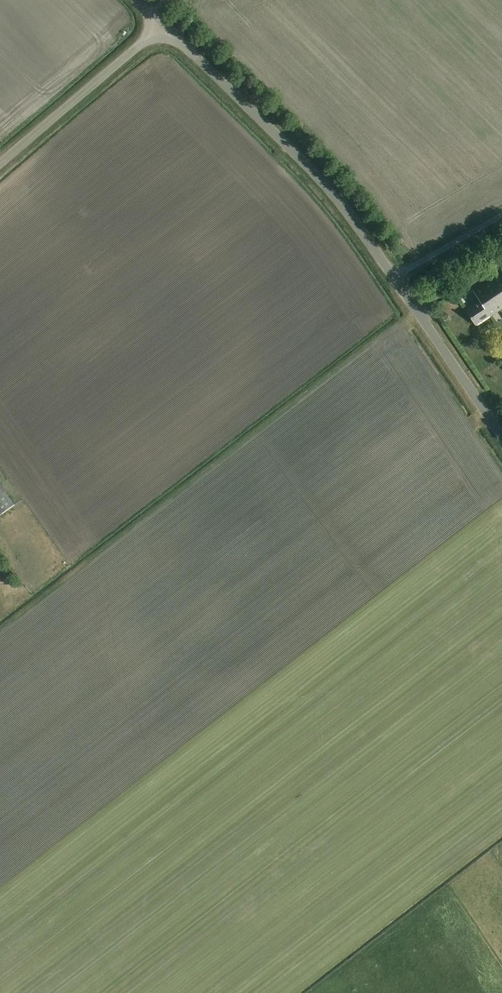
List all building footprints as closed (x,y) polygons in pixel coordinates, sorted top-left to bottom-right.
[(490,260),(497,255),(495,252),(488,257),(490,260)] [(473,291),(479,301),(466,310),(475,325),(489,315),(490,316),(500,310),(501,314),(501,272),(473,291)] [(14,505),(0,484),(0,515),(14,505)]
